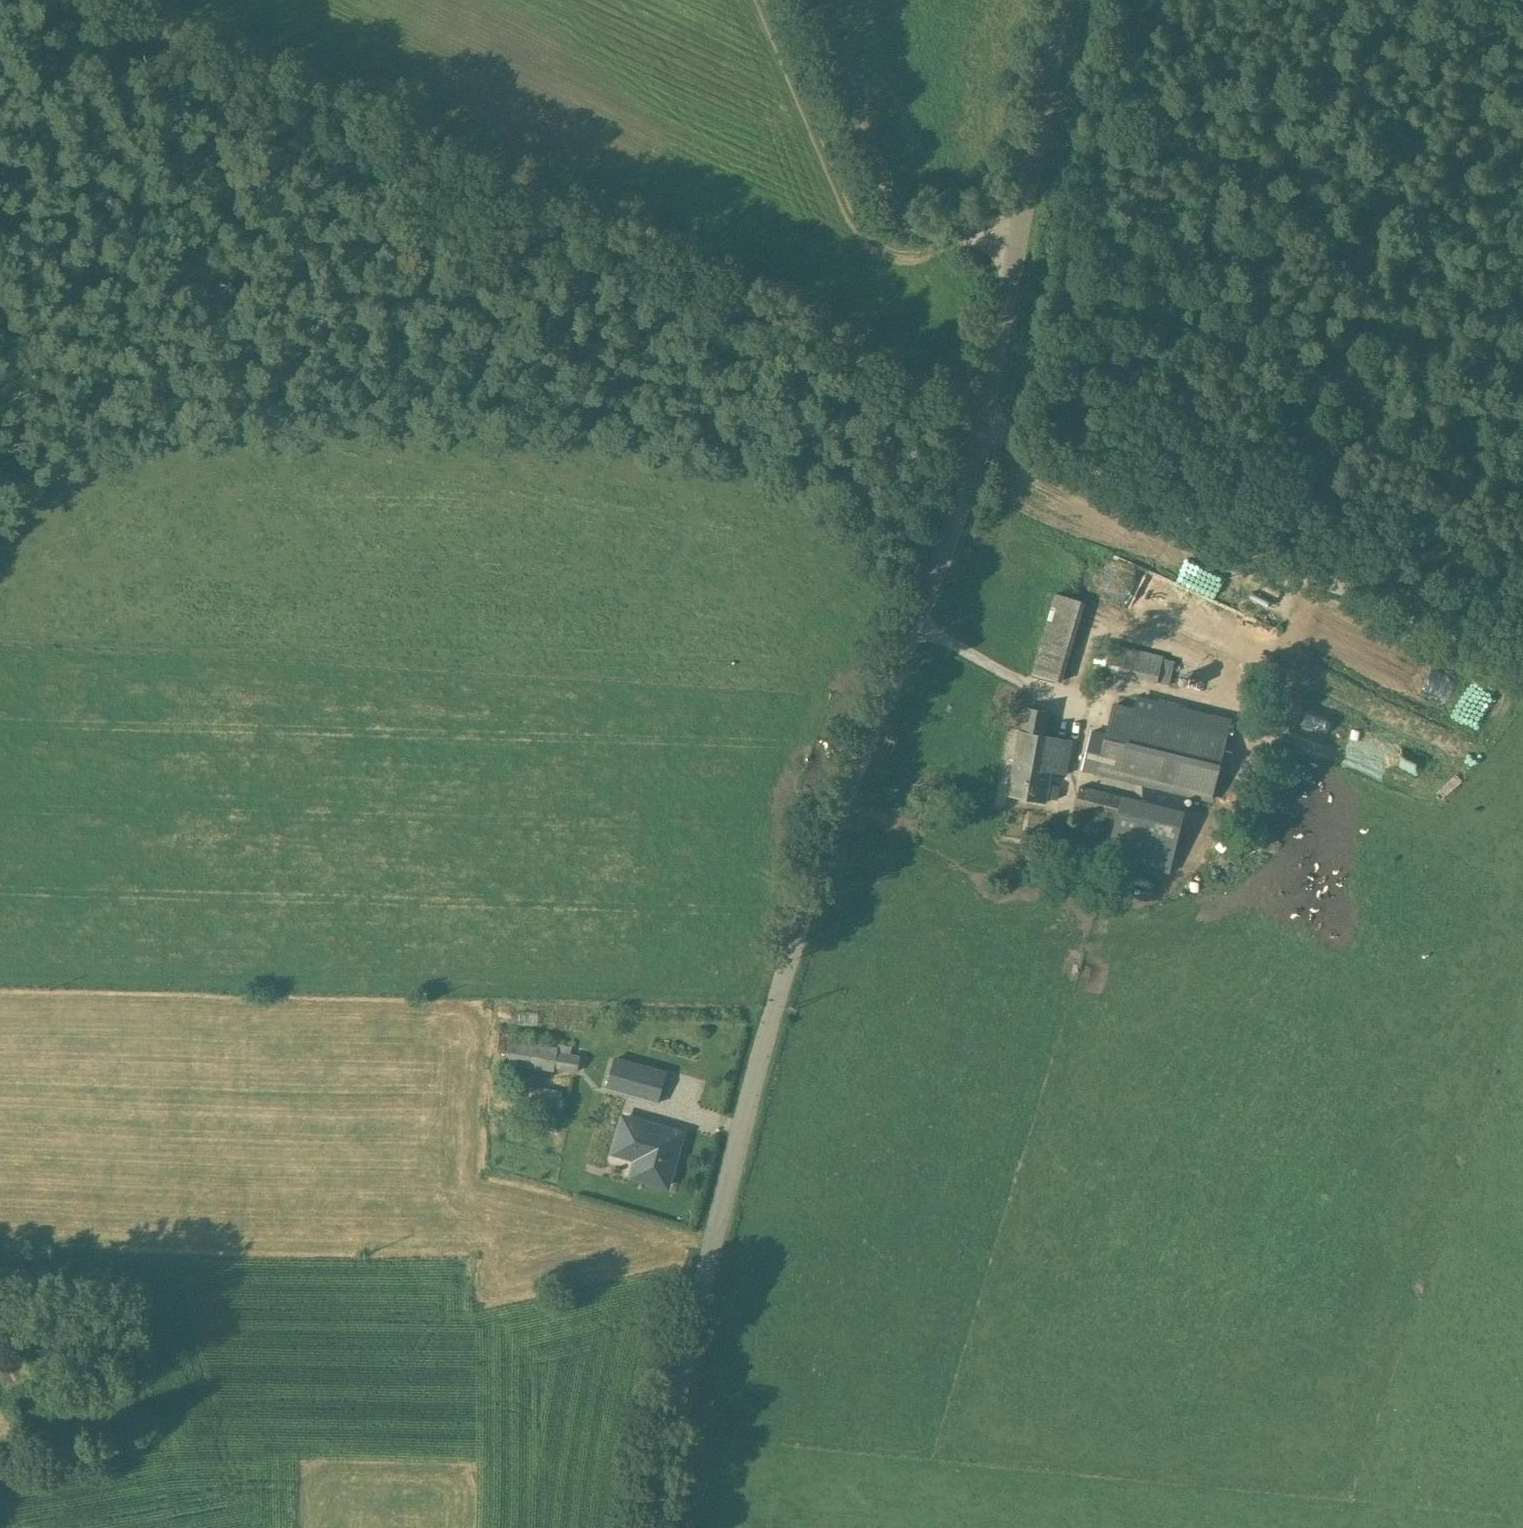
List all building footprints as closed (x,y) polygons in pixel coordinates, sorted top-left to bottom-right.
[(1056,594),(1034,674),(1063,682),(1085,601),(1056,594)] [(1165,657),(1115,645),(1109,670),(1159,682),(1165,659),(1165,657)] [(1176,662),(1165,659),(1159,682),(1171,685),(1176,662)] [(1229,722),(1137,699),(1135,709),(1115,705),(1098,773),(1209,800),(1229,722)] [(1050,712),(1027,707),(1022,730),(1046,735),(1050,712)] [(1331,733),(1333,719),(1301,713),(1299,727),(1331,733)] [(1022,730),(1020,730),(1015,757),(1053,764),(1051,772),(1065,774),(1071,740),(1046,735),(1022,730)] [(1053,764),(1015,757),(1009,795),(1046,802),(1047,797),(1057,799),(1060,785),(1049,783),(1051,772),(1053,764)] [(1376,780),(1407,793),(1415,775),(1384,762),(1376,780)] [(1124,797),(1080,787),(1075,808),(1118,819),(1120,812),(1124,797)] [(1124,797),(1120,812),(1179,826),(1182,812),(1124,797)] [(1179,826),(1120,812),(1118,819),(1109,856),(1168,870),(1179,826)] [(539,1013),(521,1012),(520,1024),(538,1025),(539,1013)] [(558,1048),(510,1041),(507,1063),(554,1071),(555,1067),(558,1048)] [(572,1048),(559,1046),(558,1048),(555,1067),(578,1071),(581,1056),(572,1054),(572,1048)] [(697,1081),(617,1059),(617,1058),(616,1058),(607,1088),(608,1089),(608,1088),(656,1102),(653,1113),(666,1117),(665,1119),(685,1125),(689,1108),(680,1106),(683,1094),(693,1097),(697,1081)] [(585,1083),(576,1082),(574,1090),(583,1091),(585,1083)] [(562,1092),(540,1088),(536,1110),(559,1114),(562,1092)] [(660,1128),(624,1118),(615,1152),(640,1159),(644,1166),(641,1179),(667,1186),(682,1135),(660,1129),(660,1128)]
